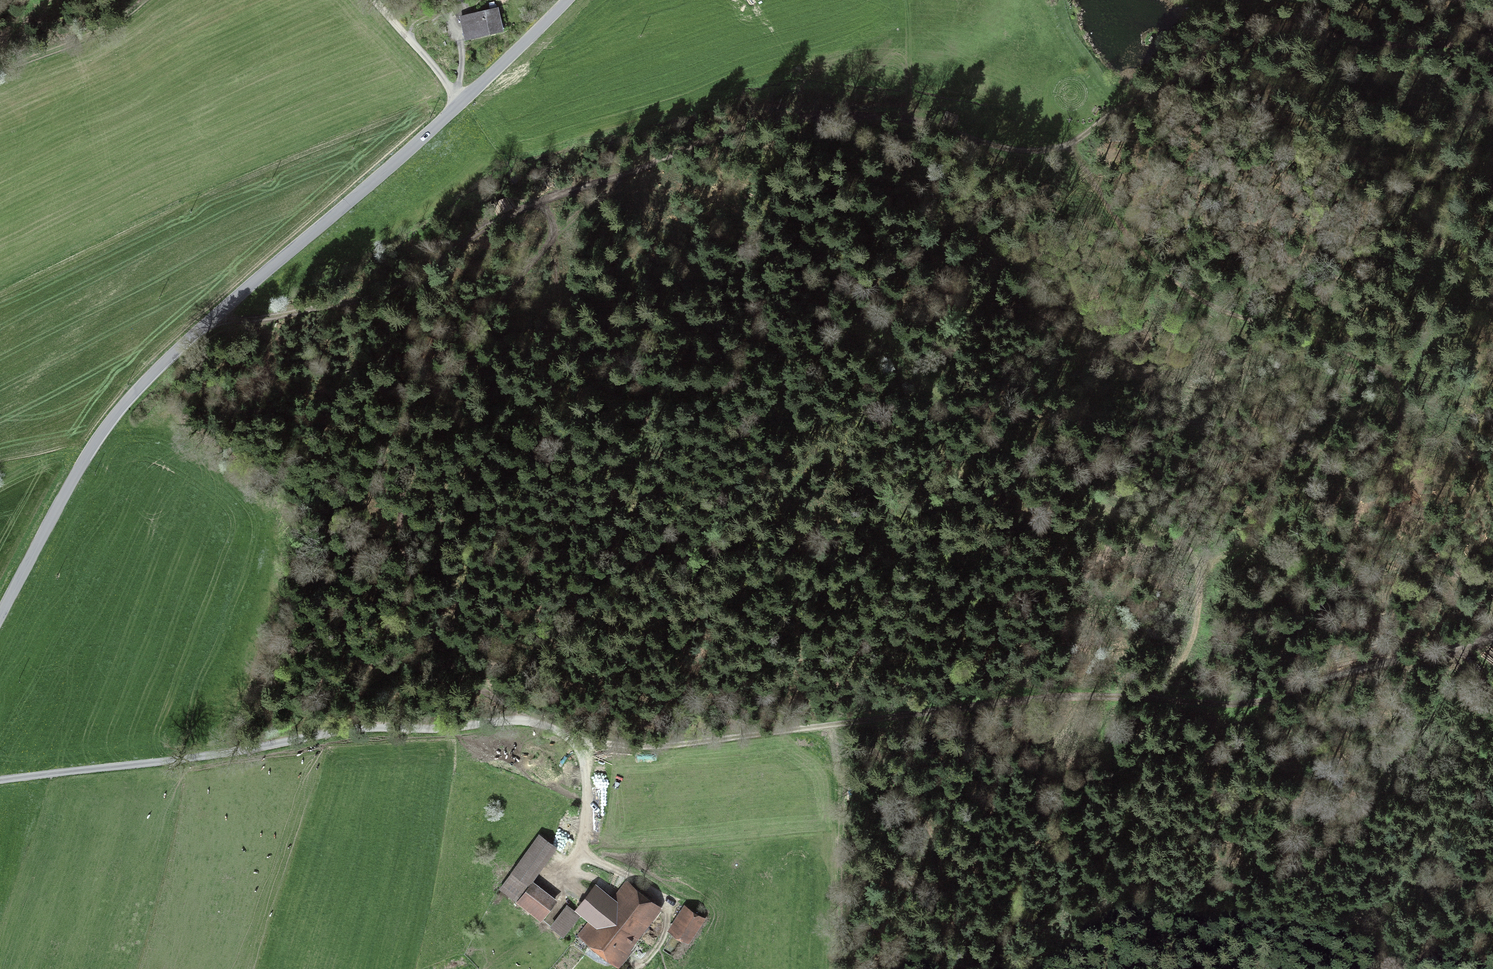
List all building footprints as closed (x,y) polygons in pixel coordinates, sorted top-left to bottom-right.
[(502,30),(498,13),(504,12),(502,4),(496,5),(497,9),(472,15),(469,2),(451,6),(458,18),(461,17),(466,39),(502,30)] [(538,836),(513,872),(528,883),(554,847),(538,836)] [(631,886),(618,903),(598,889),(581,911),(593,921),(583,933),(619,961),(627,952),(623,949),(626,946),(623,943),(654,904),(631,886)] [(518,902),(540,918),(549,907),(527,891),(518,902)] [(579,914),(568,906),(551,927),(562,936),(579,914)] [(672,930),(687,940),(702,920),(687,909),(672,930)]
